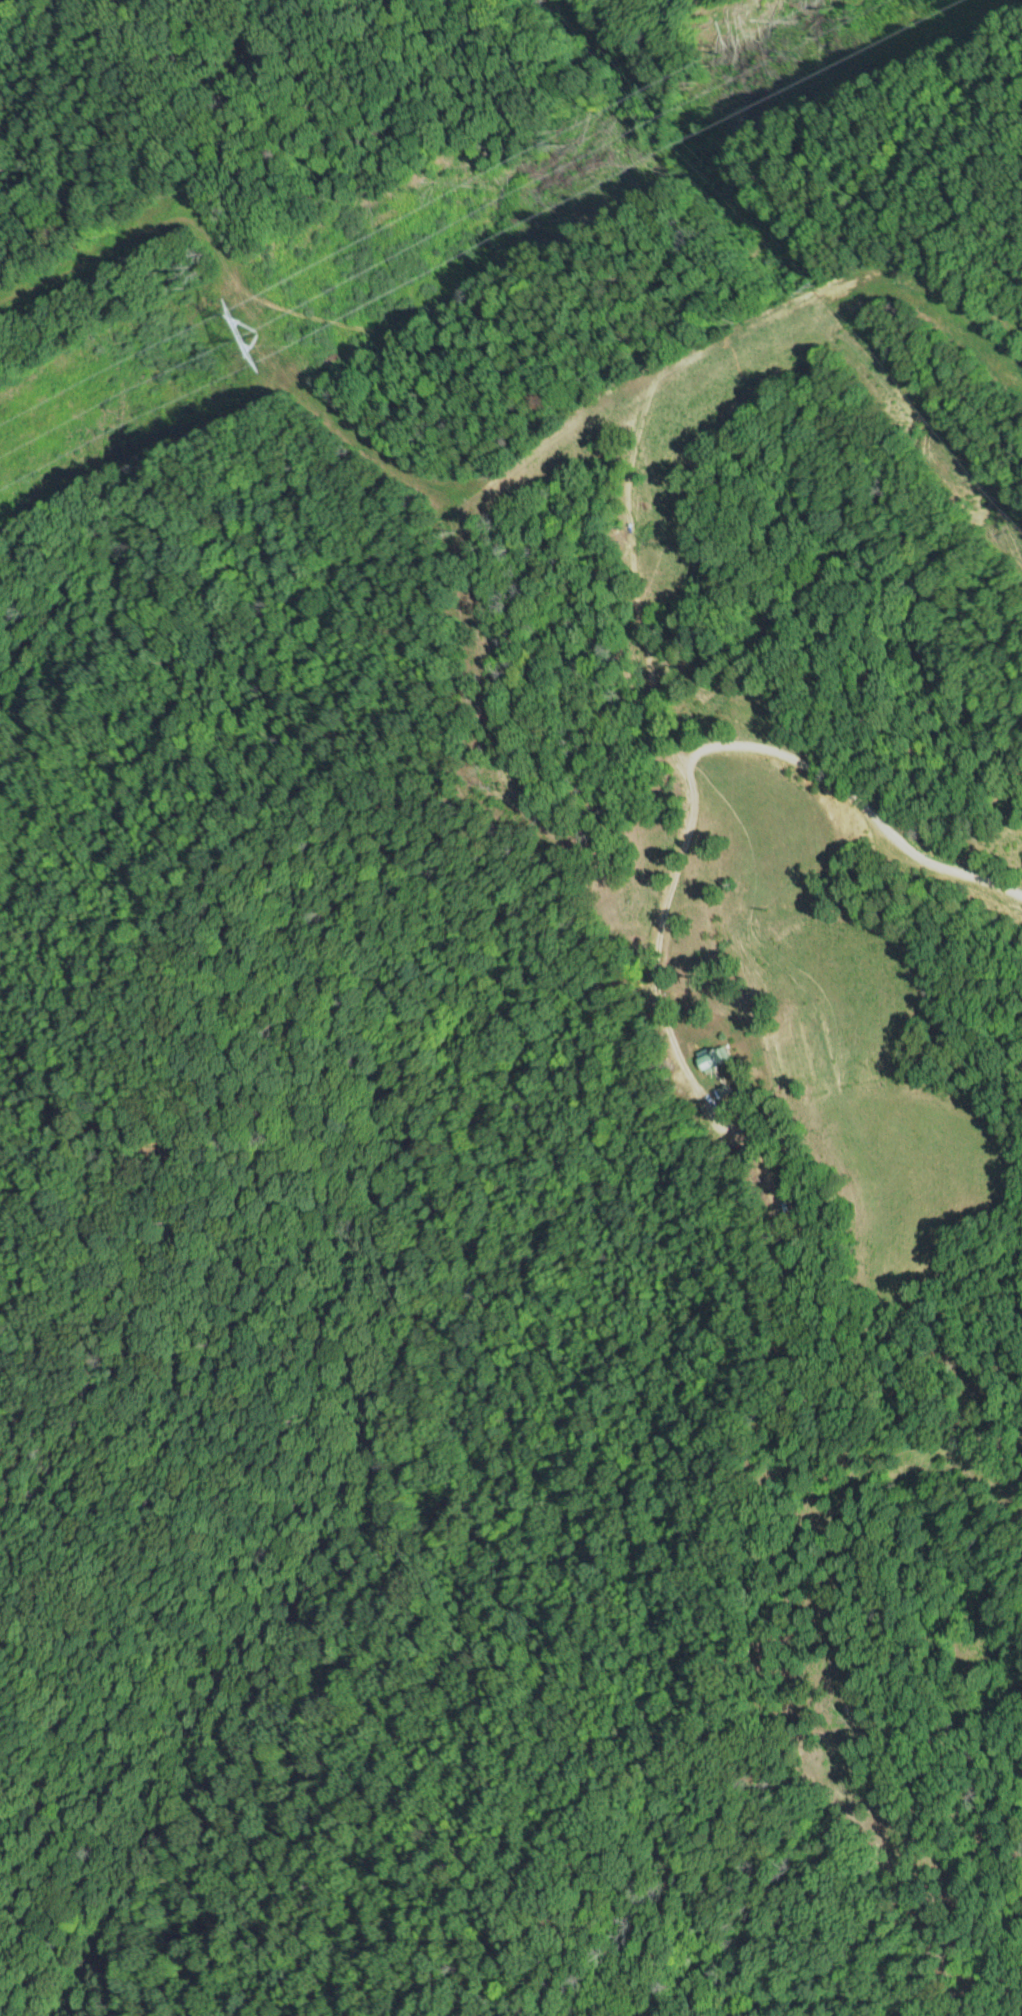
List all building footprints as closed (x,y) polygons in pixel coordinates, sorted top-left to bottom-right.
[(728,1058),(722,1044),(692,1056),(698,1070),(728,1058)]
